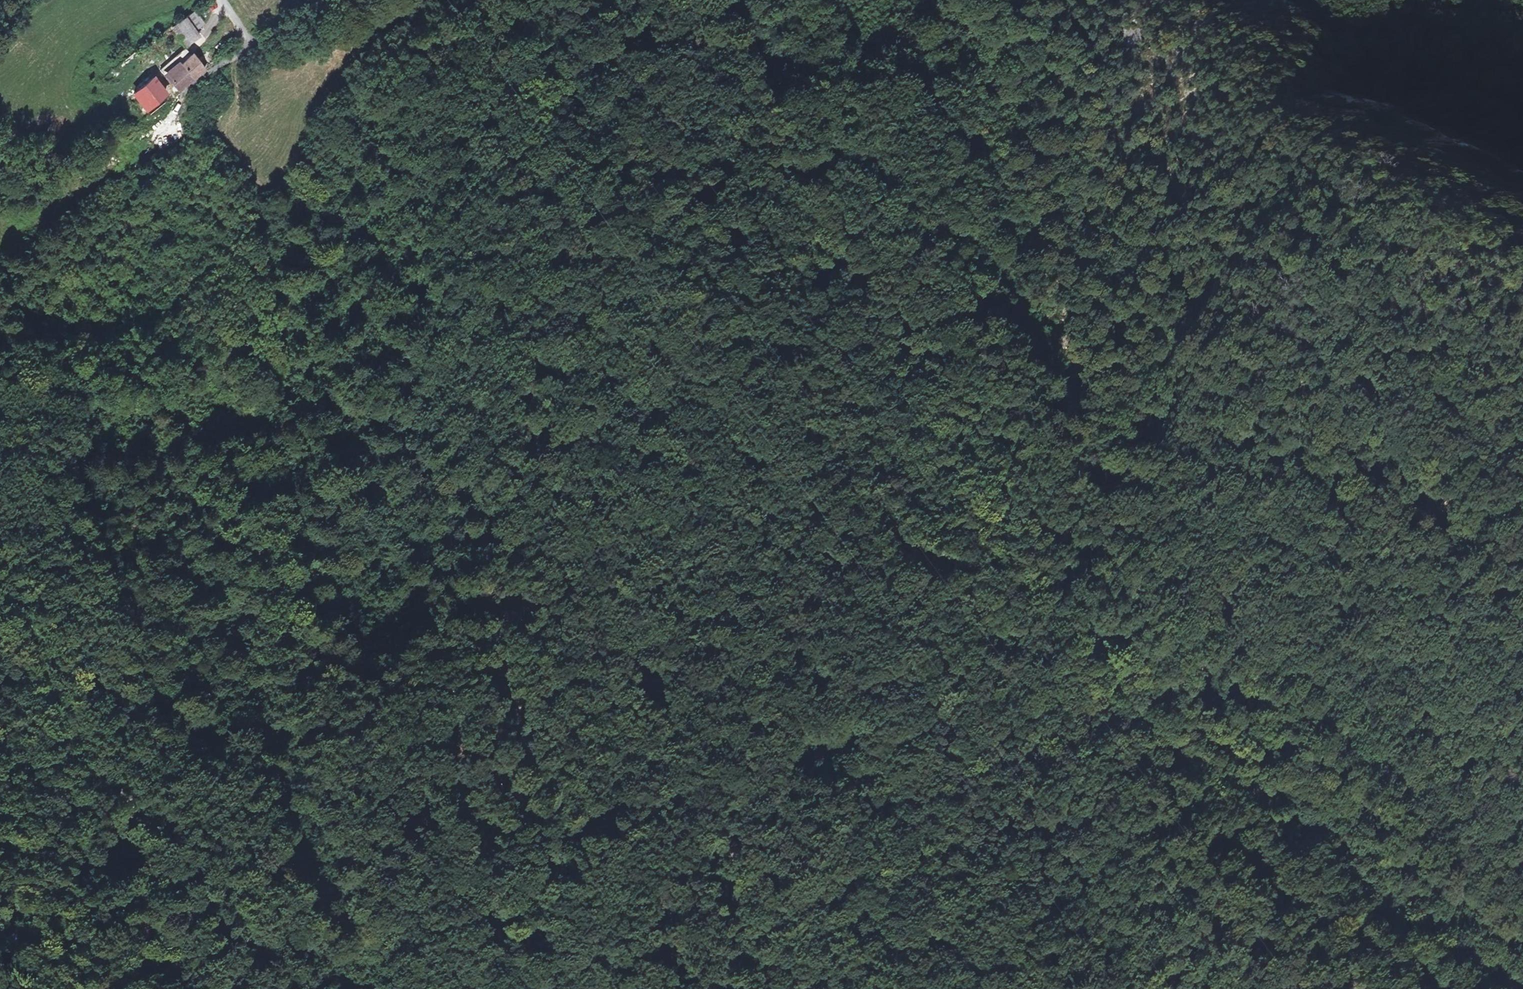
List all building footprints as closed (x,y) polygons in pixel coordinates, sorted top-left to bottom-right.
[(169,26),(184,45),(197,36),(192,28),(200,22),(191,9),(182,16),(169,26)] [(197,49),(206,40),(202,35),(192,43),(197,49)] [(167,78),(178,92),(205,71),(194,57),(167,78)] [(165,93),(146,68),(126,83),(145,108),(165,93)]
